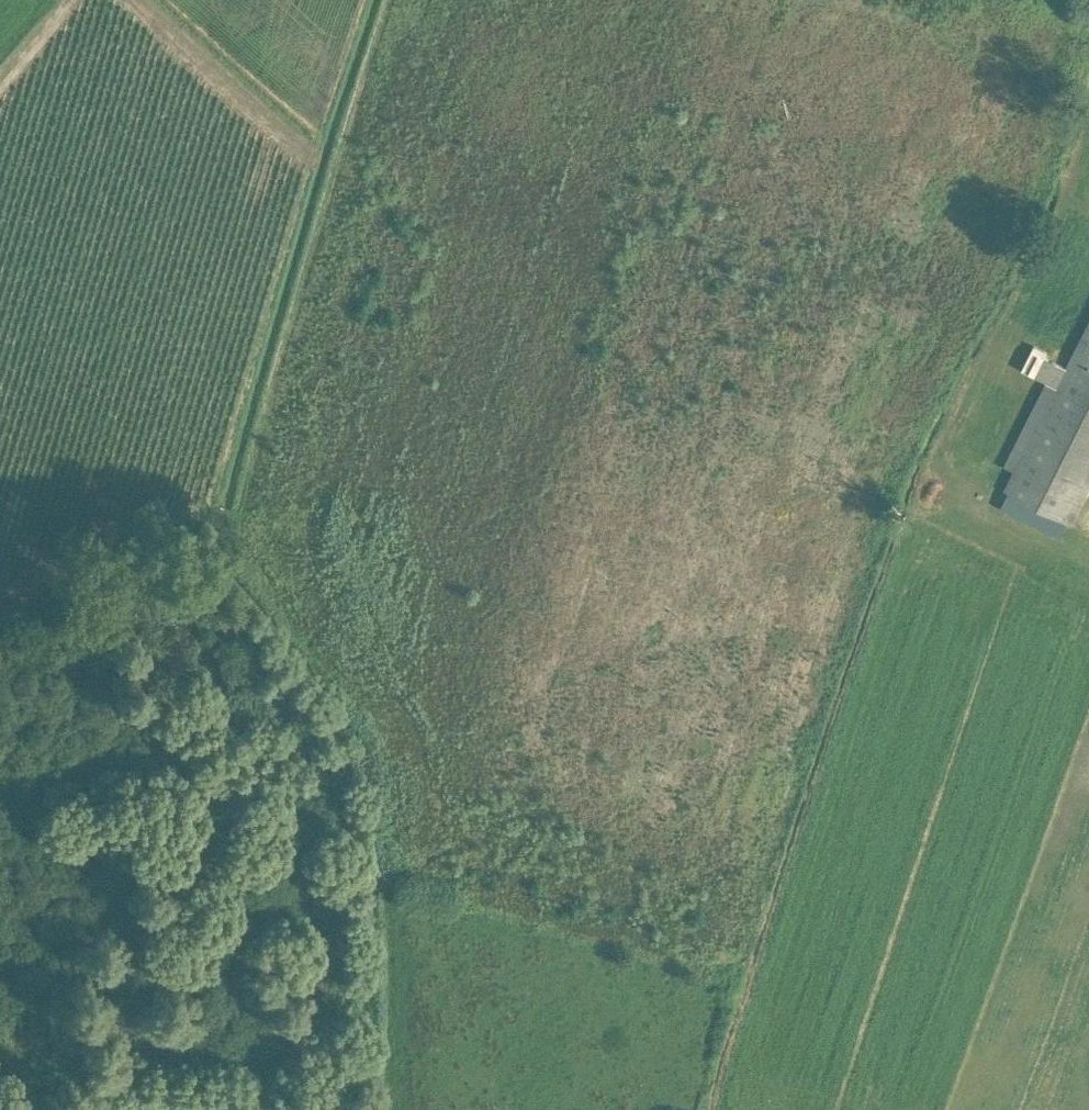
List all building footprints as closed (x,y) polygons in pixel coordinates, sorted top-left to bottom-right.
[(1014,500),(1088,539),(1088,353),(1014,500)]
